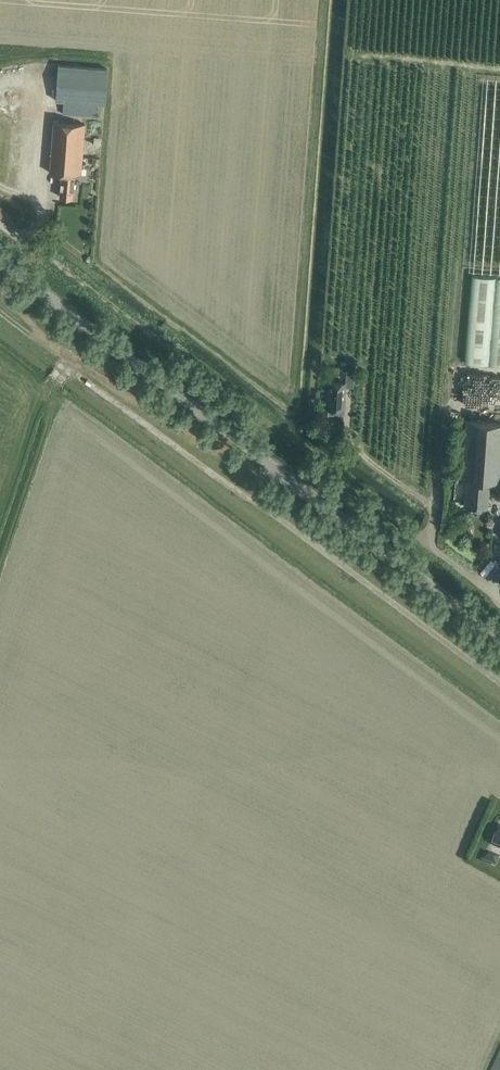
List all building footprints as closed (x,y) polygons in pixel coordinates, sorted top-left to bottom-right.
[(59,65),(56,100),(64,100),(64,113),(97,115),(98,103),(106,103),(109,68),(59,65)] [(60,196),(73,197),(75,174),(81,174),(81,171),(85,124),(54,121),(50,172),(62,173),(60,196)] [(473,274),(465,361),(499,364),(499,277),(473,274)] [(344,410),(346,386),(354,387),(355,374),(346,373),(346,382),(330,381),(329,390),(327,390),(326,399),(328,399),(328,409),(344,410)] [(488,507),(490,481),(499,482),(499,468),(499,423),(467,420),(461,478),(467,479),(464,505),(488,507)] [(485,851),(481,861),(496,867),(499,858),(485,851)]
